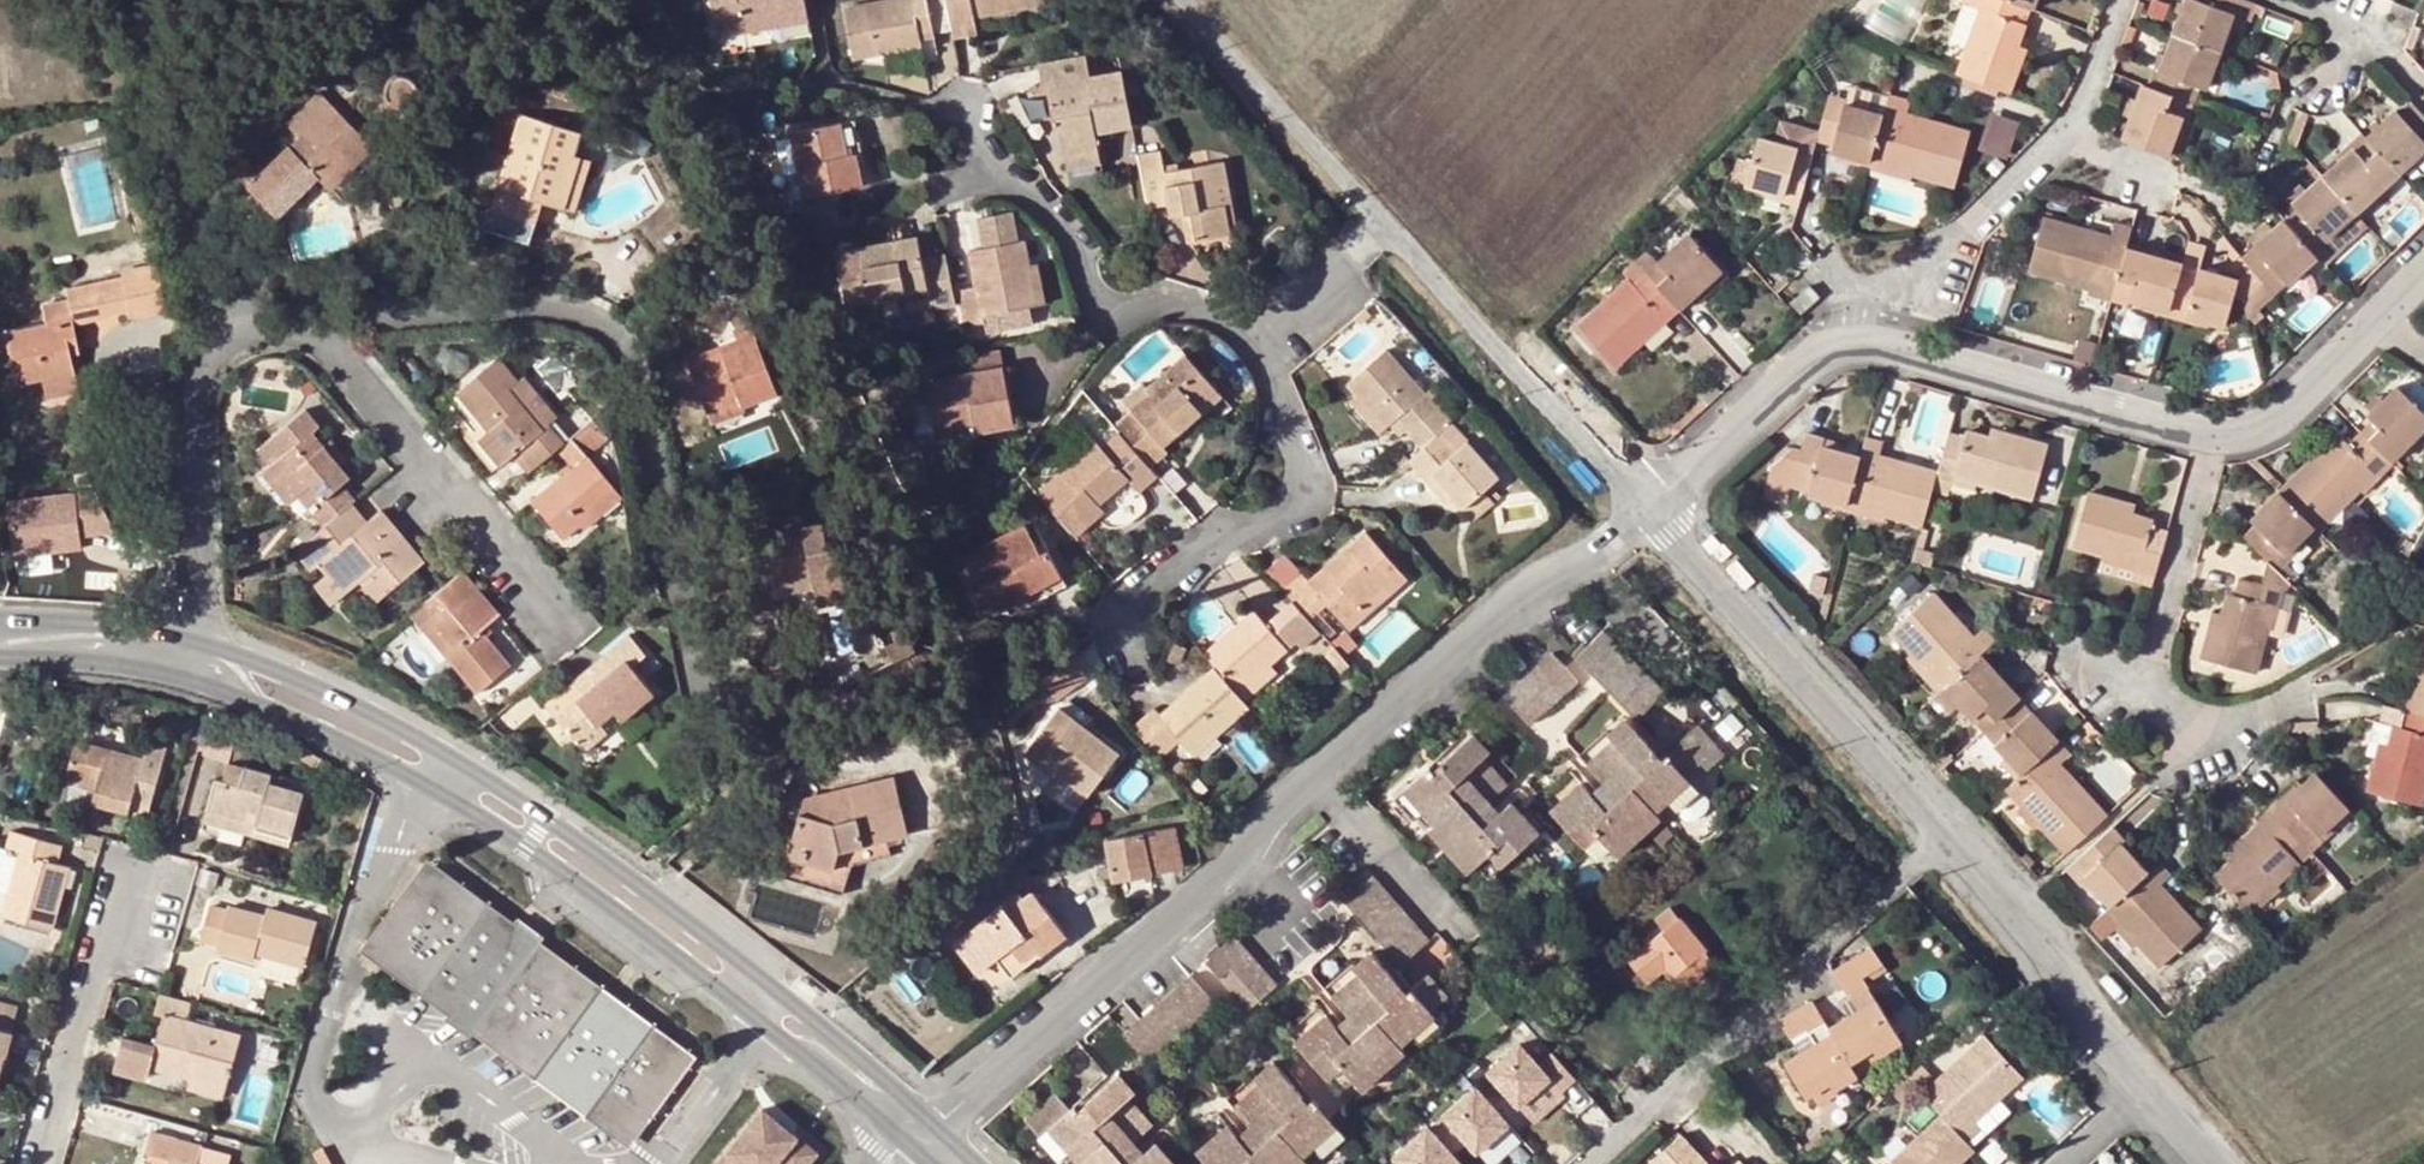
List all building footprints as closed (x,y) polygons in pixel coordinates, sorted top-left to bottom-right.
[(715,29),(740,26),(741,33),(789,25),(789,17),(808,14),(806,0),(710,0),(715,29)] [(953,30),(947,0),(934,0),(928,1),(928,0),(907,0),(846,11),(855,60),(922,47),(919,33),(916,17),(931,13),(934,31),(935,33),(953,30)] [(953,30),(954,37),(977,33),(974,17),(1004,11),(1046,4),(1045,0),(947,0),(953,30)] [(2005,0),(1982,0),(1978,9),(1983,11),(1971,46),(1960,76),(1968,79),(2001,91),(2012,94),(2024,58),(2017,55),(2020,47),(2027,26),(2021,23),(2027,8),(2005,0)] [(2027,8),(2035,10),(2039,0),(2005,0),(2027,8)] [(2257,5),(2244,0),(2189,0),(2175,35),(2221,52),(2235,15),(2241,17),(2251,21),(2257,5)] [(1978,9),(1966,44),(1971,46),(1983,11),(1978,9)] [(974,17),(977,33),(1007,28),(1004,11),(974,17)] [(916,17),(919,33),(934,31),(931,13),(916,17)] [(789,17),(789,25),(810,21),(808,14),(789,17)] [(2235,15),(2221,52),(2228,54),(2241,17),(2235,15)] [(2308,32),(2308,29),(2308,26),(2307,23),(2298,20),(2293,33),(2304,37),(2307,35),(2308,32)] [(2414,27),(2413,30),(2406,47),(2412,49),(2420,29),(2414,27)] [(347,40),(340,32),(331,41),(338,49),(347,40)] [(2156,72),(2151,87),(2190,101),(2196,103),(2202,88),(2207,90),(2213,73),(2221,52),(2175,35),(2168,56),(2161,73),(2156,72)] [(2017,55),(2024,58),(2027,50),(2020,47),(2017,55)] [(2220,76),(2228,54),(2221,52),(2213,73),(2220,76)] [(2161,73),(2168,56),(2162,54),(2156,72),(2161,73)] [(1099,151),(1096,135),(1133,127),(1122,74),(1092,79),(1088,55),(1039,65),(1044,89),(1048,87),(1053,111),(1074,107),(1075,116),(1054,119),(1056,132),(1061,131),(1066,158),(1099,151)] [(410,76),(406,75),(402,76),(398,77),(395,79),(392,82),(390,86),(389,90),(388,94),(389,98),(392,102),(394,105),(397,107),(401,109),(408,110),(412,108),(416,106),(419,103),(421,99),(422,95),(422,91),(421,87),(420,83),(417,80),(414,77),(410,76)] [(1999,97),(2001,91),(1968,79),(1966,85),(1999,97)] [(1884,92),(1889,94),(1893,81),(1887,80),(1884,92)] [(2190,101),(2151,87),(2146,85),(2139,102),(2133,119),(2125,140),(2170,156),(2190,101)] [(320,178),(332,191),(358,166),(346,154),(362,137),(321,94),(290,125),(303,139),(309,145),(301,152),(295,147),(252,189),(279,217),(320,178)] [(1889,94),(1883,117),(1871,163),(1913,174),(1955,185),(1969,134),(1907,117),(1911,100),(1889,94)] [(1838,154),(1871,163),(1883,117),(1862,110),(1846,106),(1848,100),(1830,95),(1820,132),(1818,140),(1833,144),(1831,152),(1838,154)] [(1862,110),(1863,105),(1848,100),(1846,106),(1862,110)] [(2127,116),(2133,119),(2139,102),(2133,100),(2127,116)] [(2176,159),(2196,103),(2190,101),(2170,156),(2176,159)] [(2414,104),(2401,116),(2398,111),(2368,139),(2401,175),(2412,165),(2423,154),(2423,115),(2414,104)] [(1074,107),(1053,111),(1054,119),(1075,116),(1074,107)] [(2006,158),(2019,121),(1990,111),(1977,148),(2006,158)] [(2299,148),(2311,116),(2306,115),(2300,112),(2292,140),(2299,148)] [(525,197),(544,203),(566,210),(581,160),(574,158),(581,134),(523,118),(502,188),(496,186),(483,230),(531,244),(538,223),(519,217),(525,197)] [(1820,132),(1781,122),(1776,144),(1759,140),(1753,162),(1741,159),(1735,181),(1747,185),(1785,196),(1783,202),(1800,206),(1814,153),(1818,140),(1820,132)] [(861,154),(856,123),(842,126),(848,156),(855,155),(861,154)] [(855,155),(848,156),(842,126),(795,135),(808,200),(861,189),(855,155)] [(2401,175),(2368,139),(2365,136),(2353,146),(2357,151),(2345,162),(2331,173),(2327,177),(2359,213),(2374,199),(2401,175)] [(346,154),(358,166),(375,149),(362,137),(346,154)] [(301,152),(309,145),(303,139),(295,147),(301,152)] [(2353,146),(2340,157),(2345,162),(2357,151),(2353,146)] [(1068,170),(1101,164),(1099,151),(1066,158),(1068,170)] [(1172,206),(1183,203),(1185,214),(1191,242),(1229,235),(1224,207),(1216,209),(1212,188),(1226,185),(1222,163),(1180,171),(1165,174),(1164,167),(1162,153),(1138,157),(1149,210),(1172,206)] [(1836,160),(1869,169),(1871,163),(1838,154),(1836,160)] [(2415,169),(2423,161),(2423,154),(2412,165),(2415,169)] [(581,160),(566,210),(577,213),(592,163),(581,160)] [(2320,160),(2315,164),(2327,177),(2331,173),(2320,160)] [(1913,174),(1871,163),(1869,169),(1911,180),(1913,174)] [(2209,178),(2211,172),(2187,163),(2186,169),(2209,178)] [(1164,167),(1165,174),(1180,171),(1179,164),(1164,167)] [(2321,183),(2327,177),(2315,164),(2309,169),(2321,183)] [(2321,183),(2309,194),(2295,207),(2298,209),(2287,219),(2319,256),(2333,243),(2330,240),(2359,213),(2327,177),(2321,183)] [(1224,207),(1229,235),(1235,234),(1226,185),(1212,188),(1216,209),(1224,207)] [(1747,185),(1745,191),(1783,202),(1785,196),(1747,185)] [(2288,199),(2295,207),(2309,194),(2302,187),(2288,199)] [(519,217),(538,223),(544,203),(525,197),(519,217)] [(2374,199),(2359,213),(2362,216),(2378,203),(2374,199)] [(1174,216),(1185,214),(1183,203),(1172,206),(1174,216)] [(2330,240),(2333,243),(2362,216),(2359,213),(2330,240)] [(1009,215),(975,222),(981,250),(1015,243),(1009,215)] [(2092,288),(2116,294),(2129,249),(2134,229),(2117,224),(2116,226),(2113,238),(2112,243),(2089,237),(2091,232),(2046,219),(2031,271),(2092,288)] [(2258,245),(2243,258),(2253,269),(2265,284),(2246,301),(2251,318),(2319,256),(2287,219),(2275,230),(2258,245)] [(2252,238),(2258,245),(2275,230),(2269,223),(2252,238)] [(2113,238),(2092,231),(2091,232),(2089,237),(2112,243),(2113,238)] [(1679,309),(1686,303),(1722,270),(1689,235),(1659,262),(1647,274),(1679,309)] [(2236,260),(2241,256),(2226,237),(2220,241),(2236,260)] [(2209,243),(2192,238),(2184,265),(2183,271),(2201,276),(2202,270),(2209,243)] [(957,305),(954,293),(947,257),(923,261),(919,240),(838,256),(849,310),(873,305),(872,297),(904,291),(906,299),(930,294),(933,309),(957,305)] [(954,293),(957,305),(961,328),(986,323),(985,316),(1031,307),(1036,305),(1029,268),(1024,242),(1015,243),(981,250),(971,253),(978,289),(954,293)] [(2333,243),(2319,256),(2327,264),(2341,252),(2333,243)] [(2172,311),(2183,271),(2184,265),(2129,249),(2116,294),(2114,301),(2131,305),(2132,299),(2149,304),(2172,311)] [(1649,250),(1636,262),(1647,274),(1659,262),(1649,250)] [(1635,284),(1647,274),(1636,262),(1624,273),(1630,279),(1635,284)] [(124,280),(160,272),(159,266),(123,274),(124,280)] [(1038,266),(1029,268),(1036,305),(1045,304),(1038,266)] [(2201,276),(2183,271),(2172,311),(2170,317),(2187,321),(2188,315),(2212,322),(2228,326),(2235,298),(2246,301),(2265,284),(2253,269),(2240,280),(2202,270),(2201,276)] [(1722,270),(1686,303),(1690,307),(1726,274),(1722,270)] [(132,315),(167,308),(160,272),(124,280),(69,292),(71,302),(45,307),(49,326),(8,336),(19,385),(45,379),(49,400),(81,393),(73,355),(71,343),(79,342),(76,324),(75,318),(130,305),(132,311),(132,315)] [(1666,321),(1679,309),(1647,274),(1635,284),(1630,279),(1579,327),(1616,367),(1644,341),(1638,334),(1660,315),(1666,321)] [(1789,299),(1802,313),(1819,297),(1810,288),(1798,299),(1793,295),(1789,299)] [(2090,294),(2114,301),(2116,294),(2092,288),(2090,294)] [(872,297),(873,305),(906,299),(904,291),(872,297)] [(2147,310),(2170,317),(2172,311),(2149,304),(2147,310)] [(75,318),(76,324),(132,311),(130,305),(75,318)] [(985,316),(986,323),(988,334),(1034,324),(1031,307),(985,316)] [(133,321),(168,314),(167,308),(132,315),(133,321)] [(1362,327),(1373,316),(1366,310),(1356,319),(1362,327)] [(1638,334),(1644,341),(1666,321),(1660,315),(1638,334)] [(2188,315),(2187,321),(2211,327),(2212,322),(2188,315)] [(706,374),(695,379),(711,418),(744,405),(745,408),(780,394),(752,324),(734,331),(737,339),(740,346),(725,352),(723,344),(698,354),(706,374)] [(740,346),(737,339),(723,344),(725,352),(740,346)] [(71,343),(73,355),(81,354),(79,342),(71,343)] [(1406,432),(1424,451),(1442,435),(1453,426),(1426,396),(1388,352),(1349,386),(1360,397),(1388,429),(1393,424),(1402,436),(1406,432)] [(706,374),(698,354),(687,358),(695,379),(706,374)] [(1151,395),(1116,428),(1122,435),(1152,468),(1167,454),(1163,448),(1196,419),(1191,414),(1217,391),(1187,356),(1150,390),(1148,392),(1151,395)] [(522,452),(538,470),(560,452),(566,446),(549,427),(544,431),(510,392),(520,383),(500,361),(460,394),(487,427),(492,422),(498,429),(493,434),(482,443),(503,468),(517,456),(522,452)] [(1015,425),(1005,371),(925,385),(934,432),(977,425),(978,431),(1015,425)] [(558,420),(524,380),(520,383),(510,392),(544,431),(549,427),(558,420)] [(1921,396),(1924,386),(1910,382),(1907,393),(1921,396)] [(1145,384),(1107,418),(1116,428),(1151,395),(1148,392),(1150,390),(1145,384)] [(2386,399),(2373,411),(2369,415),(2373,420),(2361,432),(2392,463),(2423,431),(2423,413),(2398,386),(2386,399)] [(1704,402),(1708,405),(1721,393),(1717,389),(1704,402)] [(1191,414),(1196,419),(1221,396),(1217,391),(1191,414)] [(1426,396),(1453,426),(1457,421),(1430,391),(1426,396)] [(2367,406),(2373,411),(2386,399),(2380,394),(2367,406)] [(1353,404),(1381,435),(1388,429),(1360,397),(1353,404)] [(744,405),(711,418),(714,425),(746,412),(745,408),(744,405)] [(346,512),(353,505),(357,503),(344,488),(352,481),(341,468),(336,472),(331,465),(336,461),(326,449),(314,435),(321,429),(308,413),(265,449),(275,460),(269,465),(272,469),(298,499),(302,496),(307,493),(317,505),(313,509),(328,527),(346,512)] [(610,442),(621,432),(605,413),(594,423),(610,442)] [(892,419),(879,425),(887,441),(899,435),(892,419)] [(492,422),(487,427),(493,434),(498,429),(492,422)] [(594,423),(566,446),(560,452),(576,471),(567,478),(565,476),(535,501),(568,540),(582,527),(599,512),(596,508),(616,491),(589,459),(610,442),(594,423)] [(1388,429),(1398,439),(1402,436),(1393,424),(1388,429)] [(1950,434),(1944,455),(1939,473),(1934,492),(1950,494),(1954,484),(1955,478),(1978,483),(2033,498),(2048,446),(2002,433),(1999,439),(1992,437),(1968,430),(1966,438),(1950,434)] [(1999,439),(2002,433),(1994,430),(1992,437),(1999,439)] [(921,435),(924,454),(938,451),(934,432),(921,435)] [(2321,462),(2317,457),(2281,493),(2319,530),(2361,488),(2377,472),(2381,475),(2392,463),(2361,432),(2349,444),(2344,439),(2328,456),(2321,462)] [(1825,498),(1849,504),(1861,459),(1844,454),(1825,449),(1828,440),(1807,434),(1803,450),(1793,448),(1775,461),(1764,498),(1789,505),(1794,486),(1810,491),(1810,493),(1825,498)] [(1159,477),(1152,468),(1122,435),(1105,450),(1098,444),(1040,496),(1077,538),(1104,514),(1109,520),(1159,477)] [(1460,453),(1442,435),(1424,451),(1412,463),(1416,467),(1443,498),(1451,492),(1457,499),(1466,510),(1468,507),(1484,494),(1501,479),(1470,444),(1460,453)] [(1924,525),(1934,492),(1939,473),(1901,462),(1900,469),(1879,462),(1881,456),(1884,444),(1866,439),(1861,459),(1849,504),(1887,515),(1924,525)] [(1844,454),(1846,445),(1828,440),(1825,449),(1844,454)] [(336,472),(341,468),(351,461),(334,442),(326,449),(336,461),(331,465),(336,472)] [(265,449),(260,454),(269,465),(275,460),(265,449)] [(2328,456),(2323,450),(2317,457),(2321,462),(2328,456)] [(517,456),(532,475),(538,470),(522,452),(517,456)] [(1900,469),(1901,462),(1881,456),(1879,462),(1900,469)] [(1396,469),(1400,473),(1401,472),(1409,465),(1406,460),(1396,469)] [(1416,467),(1412,463),(1409,465),(1401,472),(1405,476),(1416,467)] [(2226,483),(2232,464),(2224,465),(2220,481),(2226,483)] [(264,475),(290,506),(298,499),(272,469),(264,475)] [(2381,475),(2377,472),(2361,488),(2364,492),(2381,475)] [(1955,478),(1954,484),(1977,490),(1978,483),(1955,478)] [(599,512),(582,527),(586,532),(624,500),(616,491),(596,508),(599,512)] [(1443,498),(1449,505),(1457,499),(1451,492),(1443,498)] [(9,502),(15,558),(68,552),(67,540),(81,538),(116,534),(96,493),(9,502)] [(307,493),(302,496),(313,509),(317,505),(307,493)] [(2124,512),(2127,504),(2089,493),(2074,545),(2105,554),(2141,564),(2139,569),(2155,575),(2167,532),(2152,528),(2155,521),(2134,515),(2124,512)] [(2257,525),(2245,537),(2269,561),(2279,570),(2291,559),(2287,554),(2312,529),(2316,533),(2319,530),(2281,493),(2253,520),(2257,525)] [(1494,505),(1484,494),(1468,507),(1479,518),(1494,505)] [(1824,505),(1847,512),(1849,504),(1825,498),(1824,505)] [(1887,515),(1849,504),(1847,512),(1885,522),(1887,515)] [(2134,515),(2136,507),(2127,504),(2124,512),(2134,515)] [(369,524),(353,505),(346,512),(362,530),(369,524)] [(346,512),(328,527),(298,552),(315,572),(327,563),(335,556),(359,585),(364,582),(381,602),(427,564),(384,513),(369,524),(362,530),(346,512)] [(778,582),(814,573),(818,588),(819,593),(848,586),(840,549),(832,550),(826,525),(765,540),(764,536),(727,545),(731,561),(733,561),(744,606),(782,596),(778,582)] [(1027,527),(976,556),(959,566),(984,612),(1003,601),(1007,609),(1063,578),(1049,553),(1043,556),(1027,527)] [(2287,554),(2291,559),(2316,533),(2312,529),(2287,554)] [(1306,576),(1286,594),(1294,603),(1318,629),(1326,622),(1320,615),(1329,606),(1353,631),(1369,616),(1364,611),(1385,591),(1390,596),(1408,580),(1367,532),(1311,582),(1306,576)] [(68,552),(82,550),(81,538),(67,540),(68,552)] [(2408,556),(2415,543),(2405,538),(2398,551),(2408,556)] [(1933,568),(1937,554),(1918,548),(1914,564),(1933,568)] [(2105,554),(2100,572),(2152,586),(2155,575),(2139,569),(2141,564),(2105,554)] [(327,563),(352,592),(359,585),(335,556),(327,563)] [(1287,558),(1268,574),(1286,594),(1306,576),(1287,558)] [(2292,583),(2279,570),(2269,561),(2262,586),(2240,580),(2236,595),(2229,593),(2222,615),(2220,624),(2212,622),(2202,660),(2256,674),(2269,629),(2275,607),(2281,609),(2287,590),(2292,583)] [(500,616),(465,573),(447,588),(431,601),(440,612),(447,619),(437,628),(458,653),(450,660),(480,695),(512,668),(487,640),(481,632),(488,626),(500,616)] [(782,596),(795,593),(818,588),(814,573),(778,582),(782,596)] [(2411,580),(2423,585),(2423,578),(2413,574),(2411,580)] [(1063,578),(1007,609),(1013,619),(1069,589),(1063,578)] [(2061,586),(2045,582),(2042,593),(2058,597),(2061,586)] [(819,593),(822,605),(851,597),(848,586),(819,593)] [(1364,611),(1369,616),(1390,596),(1385,591),(1364,611)] [(1832,596),(1827,595),(1823,612),(1828,614),(1832,596)] [(1914,654),(1946,688),(1980,656),(1996,641),(1984,629),(1974,639),(1969,642),(1954,626),(1958,622),(1933,596),(1893,633),(1914,654)] [(2056,611),(2057,605),(2032,597),(2031,605),(2056,611)] [(1322,635),(1318,629),(1294,603),(1276,619),(1285,628),(1276,635),(1267,626),(1256,613),(1204,658),(1217,671),(1237,694),(1270,665),(1297,641),(1305,650),(1322,635)] [(2275,607),(2269,629),(2274,631),(2281,609),(2275,607)] [(1402,611),(1370,637),(1382,652),(1414,626),(1402,611)] [(440,612),(422,628),(450,660),(458,653),(437,628),(447,619),(440,612)] [(2220,624),(2222,615),(2215,612),(2212,622),(2220,624)] [(1285,628),(1276,619),(1267,626),(1276,635),(1285,628)] [(1969,642),(1974,639),(1958,622),(1954,626),(1969,642)] [(488,626),(481,632),(487,640),(495,633),(488,626)] [(1663,694),(1648,679),(1633,664),(1618,649),(1603,634),(1579,659),(1593,673),(1608,689),(1624,704),(1639,718),(1663,694)] [(648,659),(631,638),(605,659),(606,682),(559,722),(579,746),(602,726),(618,713),(625,722),(655,696),(634,670),(648,659)] [(1182,668),(1189,649),(1176,644),(1171,657),(1169,663),(1182,668)] [(1341,673),(1350,665),(1334,647),(1325,655),(1341,673)] [(1908,661),(1940,694),(1946,688),(1914,654),(1908,661)] [(1530,726),(1546,711),(1562,697),(1577,684),(1552,655),(1537,669),(1521,683),(1505,698),(1530,726)] [(1980,656),(1946,688),(1940,694),(1954,711),(1961,704),(1985,732),(2020,701),(1980,656)] [(606,682),(605,659),(547,707),(559,722),(606,682)] [(1077,664),(1046,685),(1059,703),(1089,683),(1077,664)] [(1277,673),(1270,665),(1237,694),(1244,702),(1277,673)] [(2422,666),(2415,694),(2423,697),(2423,692),(2423,667),(2422,666)] [(1244,702),(1237,694),(1217,671),(1163,718),(1157,712),(1135,731),(1160,760),(1180,743),(1194,758),(1249,708),(1244,702)] [(2406,711),(2423,716),(2423,692),(2423,697),(2415,694),(2411,694),(2406,711)] [(2058,742),(2020,701),(1985,732),(2009,757),(2024,774),(2058,742)] [(1062,711),(1089,731),(1096,722),(1073,704),(1062,711)] [(2406,711),(2385,706),(2380,723),(2395,726),(2387,757),(2379,755),(2370,791),(2423,805),(2423,800),(2423,716),(2406,711)] [(1063,771),(1061,774),(1092,798),(1124,756),(1089,731),(1062,711),(1034,750),(1063,771)] [(84,740),(88,725),(71,719),(66,734),(84,740)] [(1609,791),(1598,802),(1593,797),(1582,784),(1552,812),(1596,861),(1609,849),(1617,858),(1660,819),(1655,814),(1669,802),(1676,810),(1697,791),(1685,778),(1701,763),(1707,770),(1723,754),(1698,727),(1662,759),(1655,766),(1649,759),(1656,753),(1627,719),(1609,736),(1614,742),(1587,767),(1605,786),(1609,791)] [(2380,723),(2372,753),(2379,755),(2387,757),(2395,726),(2380,723)] [(602,726),(579,746),(586,755),(610,735),(602,726)] [(203,752),(219,757),(218,761),(225,764),(247,769),(255,738),(209,727),(203,752)] [(2112,747),(2104,737),(2102,735),(2097,740),(2107,751),(2112,747)] [(1493,820),(1481,808),(1488,802),(1505,786),(1482,760),(1489,753),(1473,736),(1440,767),(1446,773),(1439,779),(1434,773),(1429,768),(1395,799),(1415,821),(1424,813),(1436,826),(1430,832),(1469,874),(1477,867),(1488,880),(1538,834),(1511,804),(1499,814),(1493,820)] [(2058,742),(2024,774),(2019,779),(2008,789),(2024,806),(2041,824),(2068,853),(2107,817),(2075,782),(2070,785),(2056,770),(2061,766),(2071,756),(2058,742)] [(91,803),(145,818),(164,751),(145,746),(141,760),(76,743),(66,780),(95,789),(91,803)] [(1063,771),(1034,750),(1029,758),(1057,779),(1061,774),(1063,771)] [(1655,766),(1662,759),(1656,753),(1649,759),(1655,766)] [(2003,763),(2019,779),(2024,774),(2009,757),(2003,763)] [(222,781),(225,764),(218,761),(213,778),(222,781)] [(1181,785),(1194,774),(1183,761),(1169,772),(1181,785)] [(225,815),(222,825),(243,831),(288,844),(304,784),(284,779),(282,788),(267,785),(270,775),(247,769),(225,764),(222,781),(213,778),(205,810),(225,815)] [(2070,785),(2075,782),(2061,766),(2056,770),(2070,785)] [(1446,773),(1440,767),(1434,773),(1439,779),(1446,773)] [(2284,793),(2270,806),(2303,841),(2314,830),(2319,836),(2322,832),(2349,807),(2318,773),(2304,785),(2289,799),(2284,793)] [(267,785),(282,788),(284,779),(270,775),(267,785)] [(884,832),(886,841),(910,836),(897,779),(836,794),(839,806),(824,809),(805,806),(785,876),(845,895),(854,866),(837,861),(840,852),(866,846),(864,836),(884,832)] [(2304,785),(2299,779),(2284,793),(2289,799),(2304,785)] [(91,803),(95,789),(66,780),(60,800),(90,808),(91,803)] [(1988,799),(1992,804),(2008,789),(2004,784),(1988,799)] [(1609,791),(1605,786),(1593,797),(1598,802),(1609,791)] [(839,806),(836,794),(806,800),(805,806),(824,809),(839,806)] [(1493,820),(1499,814),(1488,802),(1481,808),(1493,820)] [(2035,829),(2041,824),(2024,806),(2019,812),(2035,829)] [(2239,855),(2231,862),(2215,876),(2248,911),(2277,884),(2300,862),(2291,853),(2303,841),(2270,806),(2257,818),(2261,823),(2233,848),(2239,855)] [(2328,838),(2354,813),(2349,807),(2322,832),(2328,838)] [(222,825),(225,815),(205,810),(202,820),(222,825)] [(241,842),(243,831),(222,825),(220,836),(241,842)] [(2122,848),(2127,843),(2113,829),(2078,861),(2090,873),(2085,878),(2102,896),(2112,907),(2148,874),(2134,860),(2122,848)] [(1176,830),(1108,845),(1118,883),(1185,869),(1176,830)] [(864,836),(866,846),(886,841),(884,832),(864,836)] [(2,918),(50,932),(68,868),(57,865),(39,860),(44,842),(9,833),(4,850),(19,854),(9,893),(2,918)] [(2300,862),(2312,851),(2303,841),(2291,853),(2300,862)] [(44,842),(39,860),(57,865),(62,847),(44,842)] [(2134,860),(2139,857),(2127,843),(2122,848),(2134,860)] [(2233,848),(2225,855),(2231,862),(2239,855),(2233,848)] [(19,854),(4,850),(0,849),(0,891),(9,893),(19,854)] [(374,948),(391,925),(428,875),(435,866),(428,861),(360,952),(368,957),(374,948)] [(2090,873),(2078,861),(2069,870),(2097,901),(2102,896),(2085,878),(2090,873)] [(2171,876),(2160,863),(2148,874),(2112,907),(2109,910),(2121,923),(2140,943),(2161,966),(2201,930),(2179,905),(2174,911),(2155,890),(2160,886),(2171,876)] [(689,1054),(435,866),(428,875),(455,895),(481,914),(507,934),(533,952),(568,979),(594,997),(620,1017),(646,1035),(682,1062),(689,1054)] [(453,1006),(481,969),(507,934),(481,914),(455,895),(428,875),(391,925),(374,948),(401,968),(453,1006)] [(1429,941),(1415,926),(1402,911),(1386,893),(1373,877),(1344,903),(1357,918),(1372,935),(1386,951),(1400,967),(1429,941)] [(2277,884),(2248,911),(2252,916),(2281,888),(2277,884)] [(2174,911),(2179,905),(2160,886),(2155,890),(2174,911)] [(1008,918),(1002,912),(961,943),(983,974),(1001,961),(1014,951),(1028,970),(1069,939),(1037,897),(1027,904),(1008,918)] [(1027,904),(1021,897),(1002,912),(1008,918),(1027,904)] [(263,916),(227,907),(226,911),(207,906),(199,941),(216,946),(215,952),(251,961),(253,954),(255,945),(304,959),(314,922),(265,910),(263,916)] [(1714,965),(1678,921),(1646,947),(1628,960),(1650,987),(1667,973),(1681,990),(1714,965)] [(2135,948),(2140,943),(2121,923),(2115,927),(2135,948)] [(1834,974),(1870,950),(1860,933),(1828,962),(1834,974)] [(453,1006),(479,1025),(506,988),(533,952),(507,934),(481,969),(453,1006)] [(1261,970),(1247,954),(1233,939),(1207,963),(1220,978),(1234,994),(1248,1010),(1274,986),(1261,970)] [(303,966),(304,959),(255,945),(253,954),(303,966)] [(453,1006),(401,968),(374,948),(368,957),(622,1144),(628,1135),(592,1109),(566,1089),(541,1070),(515,1052),(479,1025),(453,1006)] [(1848,1017),(1830,1028),(1850,1062),(1875,1048),(1878,1054),(1902,1040),(1864,977),(1883,965),(1873,949),(1870,950),(1834,974),(1844,990),(1847,988),(1853,998),(1841,1005),(1848,1017)] [(1001,961),(1015,980),(1028,970),(1014,951),(1001,961)] [(533,952),(506,988),(479,1025),(515,1052),(541,1070),(566,1089),(592,1109),(628,1135),(656,1099),(682,1062),(646,1035),(620,1017),(594,997),(568,979),(533,952)] [(1396,995),(1403,988),(1373,954),(1354,970),(1360,976),(1333,1000),(1350,1018),(1355,1025),(1344,1035),(1338,1030),(1327,1017),(1297,1044),(1341,1094),(1353,1083),(1360,1092),(1391,1065),(1386,1059),(1399,1047),(1412,1036),(1420,1046),(1442,1026),(1430,1013),(1446,998),(1428,977),(1409,995),(1402,1001),(1396,995)] [(1151,1063),(1166,1049),(1181,1035),(1198,1020),(1213,1006),(1189,979),(1173,993),(1157,1007),(1142,1022),(1126,1036),(1151,1063)] [(1402,1001),(1409,995),(1403,988),(1396,995),(1402,1001)] [(185,1021),(190,1003),(161,996),(154,1015),(161,1017),(152,1047),(126,1039),(116,1072),(145,1080),(148,1067),(189,1079),(226,1089),(241,1037),(185,1021)] [(1850,1062),(1830,1028),(1813,1002),(1781,1022),(1791,1038),(1807,1029),(1817,1045),(1787,1063),(1807,1096),(1812,1092),(1829,1083),(1834,1090),(1835,1089),(1858,1075),(1850,1062)] [(0,1004),(0,1078),(12,1034),(9,1034),(16,1009),(0,1004)] [(1355,1025),(1350,1018),(1338,1030),(1344,1035),(1355,1025)] [(1919,1094),(1939,1115),(1966,1144),(1981,1131),(1975,1125),(1999,1102),(2024,1079),(1986,1034),(1919,1094)] [(1554,1049),(1540,1062),(1517,1037),(1484,1068),(1535,1123),(1582,1079),(1554,1049)] [(1386,1059),(1391,1065),(1404,1053),(1399,1047),(1386,1059)] [(1875,1048),(1850,1062),(1858,1075),(1882,1061),(1878,1054),(1875,1048)] [(656,1099),(628,1135),(622,1144),(629,1150),(696,1059),(689,1054),(682,1062),(656,1099)] [(1321,1156),(1345,1136),(1313,1100),(1309,1103),(1303,1109),(1297,1104),(1304,1097),(1274,1065),(1256,1081),(1261,1086),(1234,1110),(1251,1130),(1256,1135),(1244,1145),(1239,1139),(1229,1128),(1198,1155),(1206,1163),(1303,1163),(1305,1162),(1302,1159),(1314,1148),(1321,1156)] [(1133,1143),(1152,1126),(1128,1099),(1136,1092),(1120,1074),(1086,1105),(1091,1112),(1085,1118),(1079,1111),(1075,1106),(1070,1111),(1055,1095),(1025,1121),(1060,1160),(1063,1158),(1069,1152),(1080,1163),(1173,1163),(1155,1144),(1144,1154),(1137,1160),(1127,1148),(1133,1143)] [(223,1099),(226,1089),(189,1079),(187,1089),(223,1099)] [(1476,1079),(1434,1114),(1468,1156),(1510,1121),(1476,1079)] [(1820,1105),(1838,1093),(1835,1089),(1834,1090),(1829,1083),(1812,1092),(1820,1105)] [(1869,1091),(1877,1104),(1885,1096),(1877,1084),(1869,1091)] [(1860,1100),(1868,1112),(1877,1104),(1869,1091),(1860,1100)] [(1303,1109),(1309,1103),(1304,1097),(1297,1104),(1303,1109)] [(2009,1114),(1999,1102),(1975,1125),(1981,1131),(1985,1136),(2009,1114)] [(1091,1112),(1086,1105),(1079,1111),(1085,1118),(1091,1112)] [(818,1152),(762,1109),(721,1163),(805,1163),(818,1152)] [(1969,1148),(1966,1144),(1939,1115),(1891,1159),(1895,1163),(1952,1163),(1969,1148)] [(1256,1135),(1251,1130),(1239,1139),(1244,1145),(1256,1135)] [(201,1148),(149,1134),(143,1154),(169,1162),(168,1163),(197,1163),(201,1148)] [(1680,1139),(1664,1154),(1673,1163),(1705,1163),(1680,1139)] [(1137,1160),(1144,1154),(1133,1143),(1127,1148),(1137,1160)] [(1063,1158),(1069,1163),(1080,1163),(1069,1152),(1063,1158)] [(1381,1162),(1383,1163),(1403,1163),(1392,1152),(1381,1162)] [(1664,1154),(1656,1161),(1658,1163),(1673,1163),(1664,1154)]
